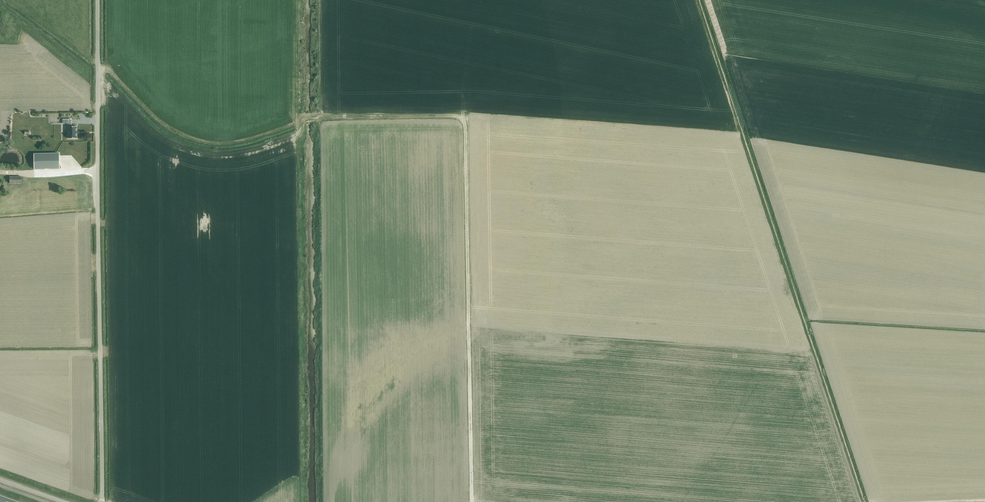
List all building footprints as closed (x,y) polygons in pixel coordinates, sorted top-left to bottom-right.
[(71,127),(71,120),(63,120),(63,124),(68,124),(68,138),(77,138),(77,134),(77,131),(77,127),(71,127)] [(60,169),(59,153),(34,154),(34,169),(60,169)]
